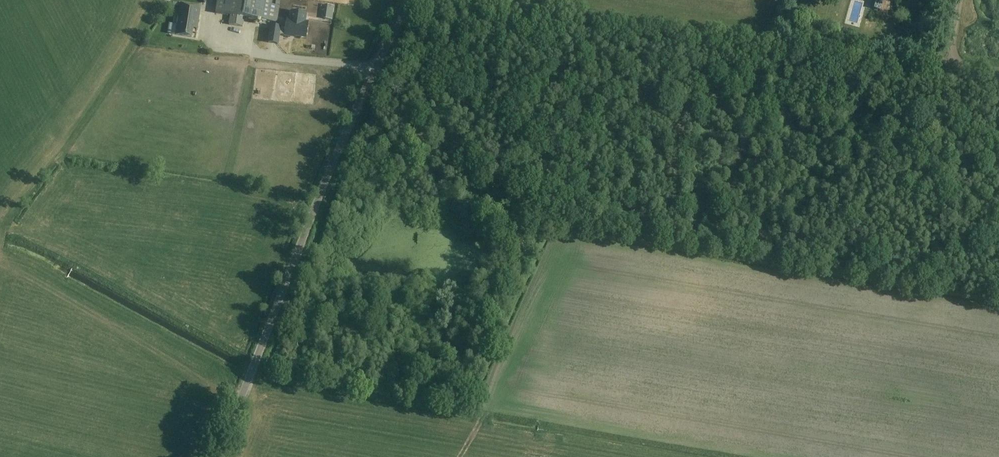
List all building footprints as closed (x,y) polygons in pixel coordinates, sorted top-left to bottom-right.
[(245,18),(278,24),(280,7),(272,6),(273,0),(219,0),(217,14),(231,16),(230,25),(243,27),(245,18)] [(199,22),(201,7),(182,4),(177,35),(192,38),(195,22),(199,22)] [(280,35),(285,36),(296,38),(296,37),(306,39),(309,23),(287,20),(286,29),(280,28),(280,31),(271,29),(269,43),(278,45),(280,35)]
